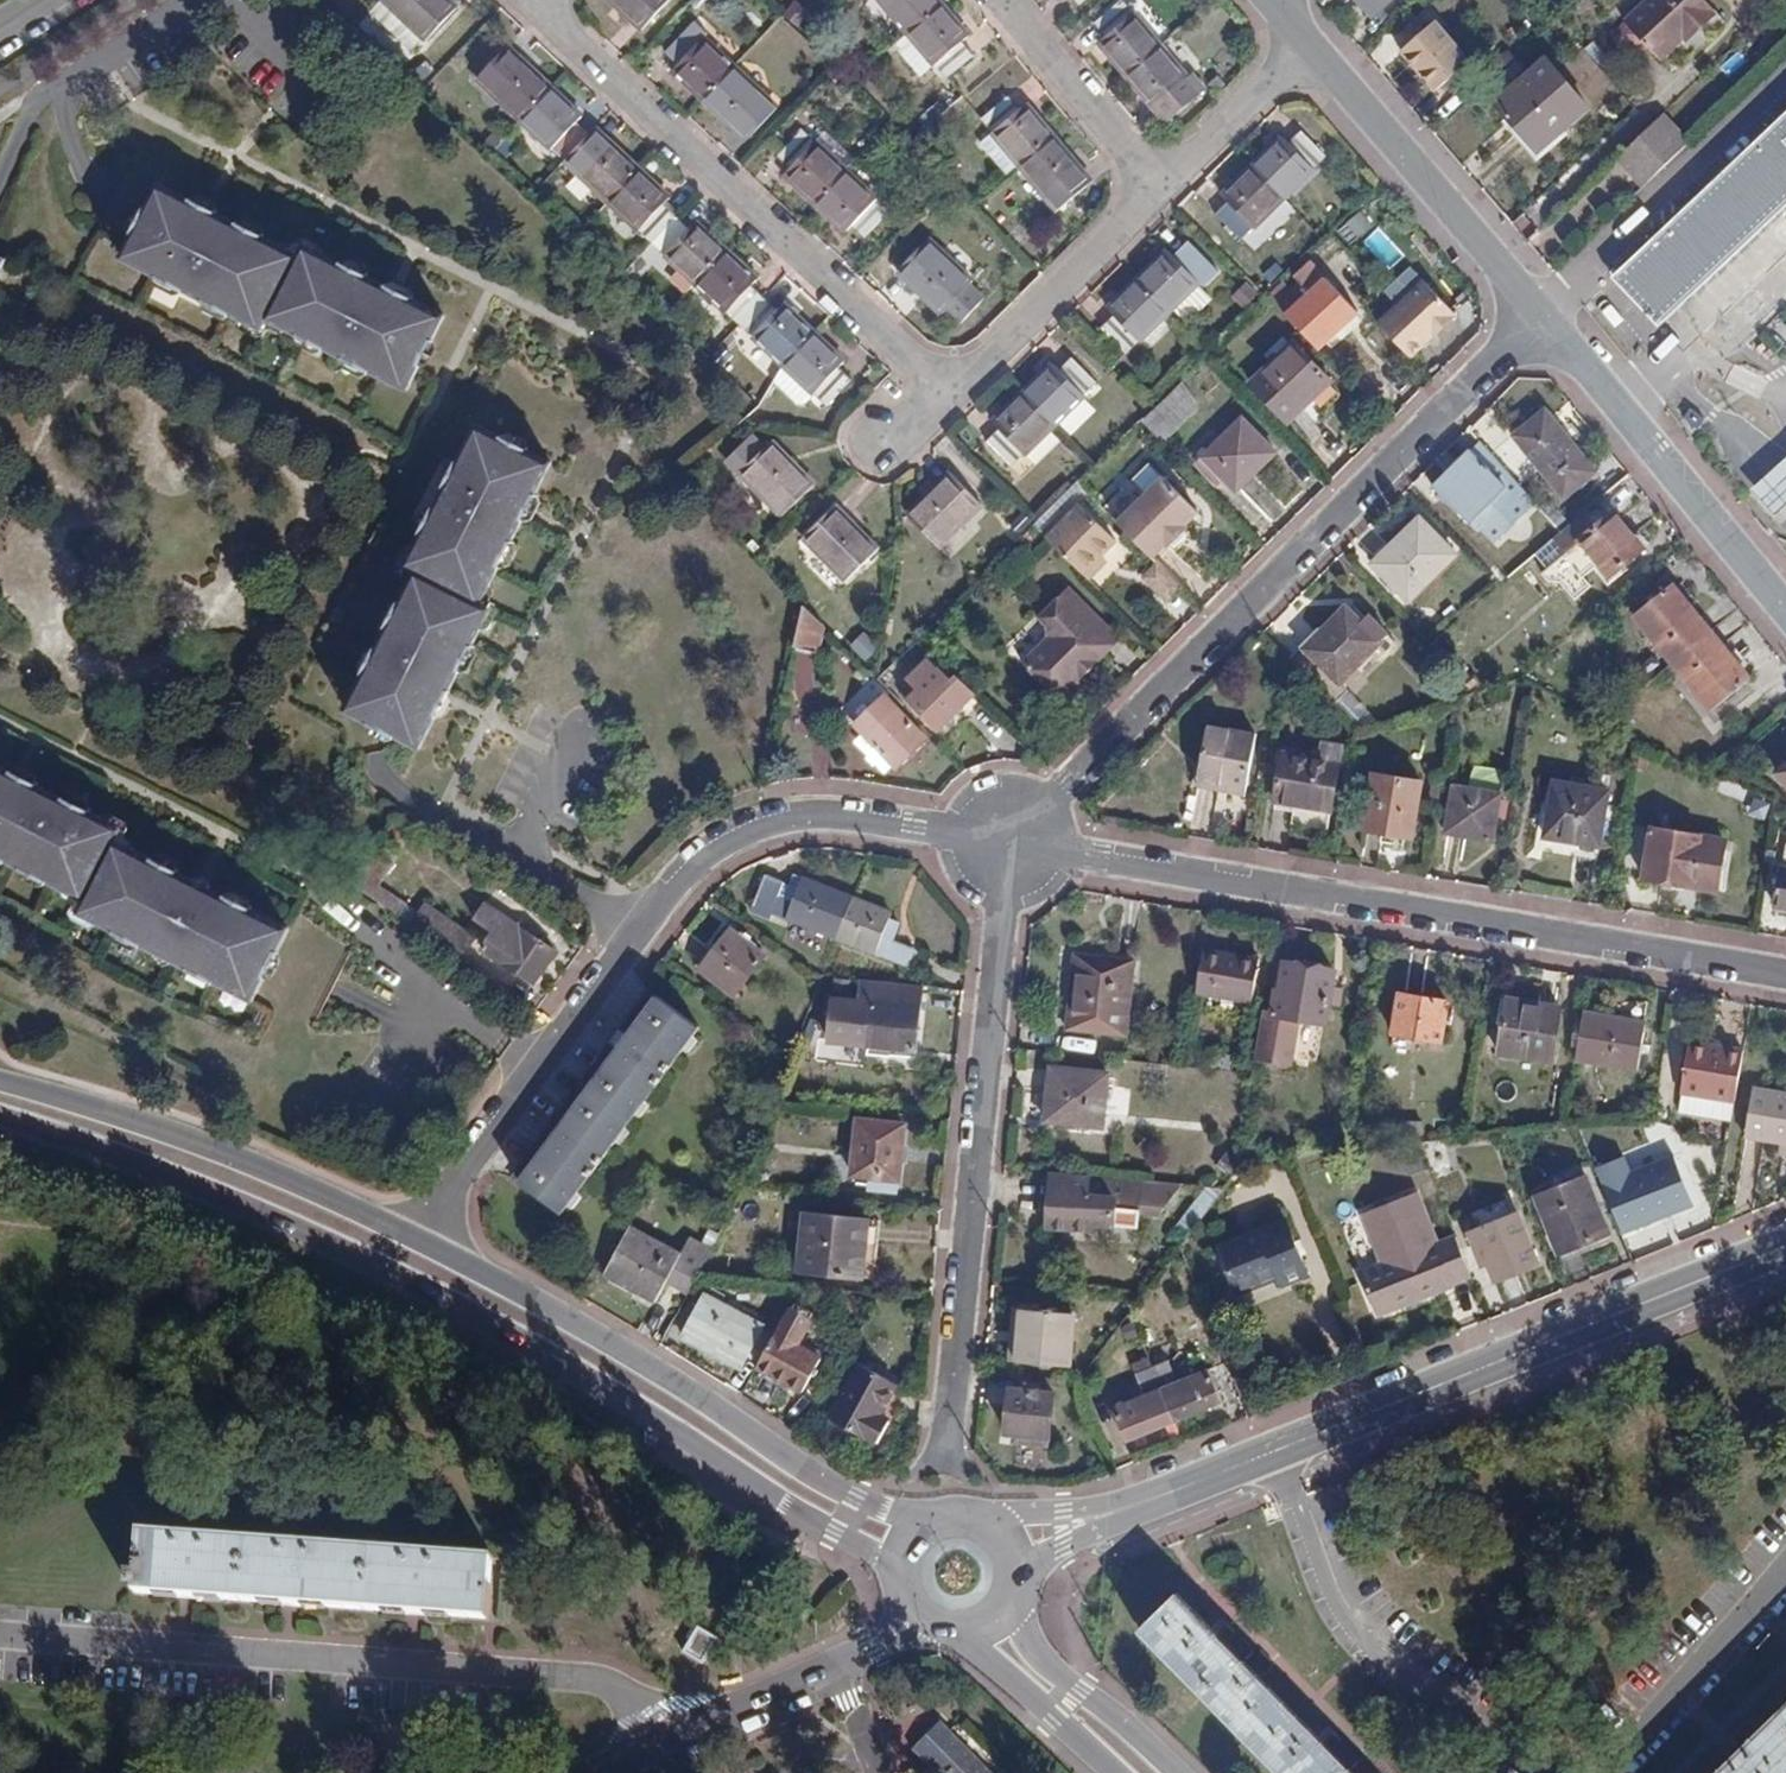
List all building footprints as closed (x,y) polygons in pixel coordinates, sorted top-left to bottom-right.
[(426,42),(456,8),(447,0),(380,0),(426,42)] [(642,31),(671,0),(609,0),(642,31)] [(782,16),(798,26),(809,10),(794,0),(793,0),(782,16)] [(946,78),(974,55),(963,42),(969,36),(938,0),(880,0),(946,78)] [(1099,44),(1153,108),(1159,102),(1170,115),(1200,90),(1122,0),(1121,0),(1093,24),(1105,39),(1099,44)] [(1371,14),(1387,0),(1358,0),(1371,14)] [(1712,9),(1703,0),(1647,0),(1607,38),(1629,62),(1644,49),(1652,57),(1681,31),(1684,35),(1712,9)] [(1433,87),(1468,57),(1433,16),(1397,47),(1433,87)] [(734,130),(740,124),(753,135),(778,108),(690,27),(666,53),(678,65),(672,71),(734,130)] [(1652,57),(1656,62),(1684,35),(1681,31),(1652,57)] [(520,60),(507,48),(502,54),(515,66),(520,60)] [(478,81),(828,407),(853,381),(839,369),(846,362),(783,303),(777,310),(752,287),(757,279),(697,221),(689,229),(664,206),(670,198),(608,140),(602,146),(576,124),(583,117),(520,60),(515,66),(502,54),(478,81)] [(1491,105),(1535,155),(1586,108),(1542,59),(1491,105)] [(1008,96),(980,120),(1058,211),(1086,187),(1075,175),(1082,169),(1028,104),(1020,110),(1008,96)] [(1170,115),(1159,102),(1153,108),(1164,121),(1170,115)] [(1623,149),(1616,155),(1631,171),(1653,149),(1658,153),(1680,132),(1662,112),(1649,125),(1623,149)] [(1622,272),(1658,309),(1785,188),(1785,117),(1622,272)] [(891,212),(846,171),(815,142),(802,130),(777,157),(791,168),(784,176),(845,233),(851,228),(865,240),(891,212)] [(1228,202),(1216,214),(1241,241),(1327,156),(1301,130),(1288,143),(1282,137),(1222,196),(1228,202)] [(855,161),(826,132),(815,142),(846,171),(855,161)] [(1645,185),(1690,142),(1680,132),(1658,153),(1653,149),(1631,171),(1645,185)] [(1086,187),(1093,182),(1082,169),(1075,175),(1086,187)] [(193,203),(162,187),(130,252),(149,261),(144,270),(249,322),(254,312),(273,320),(278,310),(296,319),(291,329),(397,381),(400,373),(416,381),(450,315),(414,297),(416,293),(405,284),(402,291),(399,298),(385,292),(388,284),(311,246),(305,257),(222,215),(219,222),(205,214),(208,208),(211,201),(203,196),(196,198),(193,203)] [(222,215),(208,208),(205,214),(219,222),(222,215)] [(1349,244),(1372,228),(1361,212),(1338,228),(1349,244)] [(1378,229),(1364,240),(1385,265),(1398,253),(1378,229)] [(928,239),(898,273),(943,315),(974,281),(928,239)] [(1115,315),(1101,328),(1126,355),(1212,270),(1185,244),(1174,256),(1169,251),(1108,309),(1115,315)] [(144,270),(149,261),(130,252),(126,261),(144,270)] [(1309,263),(1294,277),(1310,293),(1325,279),(1309,263)] [(1310,293),(1299,304),(1280,286),(1268,298),(1312,342),(1334,320),(1350,304),(1325,279),(1310,293)] [(1423,279),(1378,322),(1411,357),(1452,318),(1452,310),(1423,279)] [(399,298),(402,291),(388,284),(385,292),(399,298)] [(1342,329),(1358,313),(1350,304),(1334,320),(1342,329)] [(273,320),(291,329),(296,319),(278,310),(273,320)] [(249,322),(267,331),(273,320),(254,312),(249,322)] [(1334,320),(1312,342),(1321,350),(1342,329),(1334,320)] [(1331,382),(1293,343),(1251,383),(1290,421),(1331,382)] [(1000,429),(988,441),(1013,467),(1097,383),(1071,357),(1059,369),(1054,364),(994,424),(1000,429)] [(416,381),(400,373),(397,381),(412,389),(416,381)] [(1219,426),(1196,403),(1185,382),(1144,422),(1183,462),(1219,426)] [(1596,472),(1545,412),(1513,438),(1563,498),(1596,472)] [(490,421),(482,418),(472,437),(479,440),(490,421)] [(1224,478),(1236,491),(1277,452),(1243,419),(1196,465),(1217,486),(1224,478)] [(535,498),(557,457),(490,421),(479,440),(472,437),(414,544),(421,548),(412,567),(416,569),(351,692),(359,697),(350,715),(416,750),(433,719),(439,721),(445,710),(440,707),(433,702),(440,688),(448,693),(492,609),(479,602),(520,528),(513,524),(521,509),(528,513),(533,515),(537,505),(535,498)] [(740,475),(783,518),(816,485),(773,442),(740,475)] [(1462,466),(1449,478),(1447,476),(1434,488),(1458,513),(1459,512),(1468,522),(1479,512),(1481,512),(1482,512),(1483,513),(1484,514),(1485,515),(1485,516),(1485,518),(1478,524),(1495,542),(1523,516),(1505,498),(1502,501),(1501,502),(1500,502),(1498,502),(1497,501),(1496,500),(1495,500),(1494,498),(1504,488),(1489,472),(1490,471),(1472,452),(1459,464),(1462,466)] [(1754,490),(1776,514),(1785,505),(1785,461),(1754,490)] [(1148,491),(1117,522),(1152,557),(1165,543),(1167,545),(1185,527),(1184,525),(1197,511),(1163,477),(1150,463),(1135,478),(1148,491)] [(951,473),(908,516),(939,548),(983,505),(951,473)] [(857,572),(863,577),(885,556),(837,507),(804,540),(847,582),(857,572)] [(1116,541),(1084,508),(1049,543),(1082,576),(1099,558),(1116,541)] [(520,528),(528,513),(521,509),(513,524),(520,528)] [(1609,580),(1645,550),(1614,512),(1598,525),(1587,512),(1561,533),(1533,557),(1545,572),(1540,576),(1546,584),(1559,585),(1573,603),(1591,589),(1583,580),(1598,567),(1609,580)] [(1372,565),(1408,601),(1455,555),(1419,519),(1372,565)] [(412,567),(421,548),(414,544),(404,563),(412,567)] [(1087,581),(1104,563),(1099,558),(1082,576),(1087,581)] [(1671,584),(1632,616),(1671,663),(1711,632),(1671,584)] [(1023,659),(1061,698),(1119,639),(1067,586),(1039,616),(1047,625),(1047,636),(1023,659)] [(795,647),(822,653),(827,630),(820,622),(804,606),(803,612),(795,647)] [(1292,659),(1298,665),(1334,702),(1343,692),(1337,685),(1367,656),(1380,643),(1359,622),(1344,607),(1292,659)] [(1395,643),(1367,614),(1359,622),(1380,643),(1367,656),(1376,663),(1395,643)] [(865,632),(850,645),(864,662),(880,649),(865,632)] [(1711,711),(1749,679),(1711,632),(1671,663),(1711,711)] [(939,732),(977,694),(957,674),(952,680),(930,658),(908,680),(912,685),(903,694),(939,732)] [(1358,695),(1369,706),(1381,694),(1370,683),(1358,695)] [(440,707),(448,693),(440,688),(433,702),(440,707)] [(350,715),(359,697),(351,692),(341,710),(350,715)] [(885,696),(856,725),(866,734),(893,764),(898,769),(929,739),(885,696)] [(974,713),(1007,746),(1019,735),(985,702),(974,713)] [(1256,734),(1208,726),(1198,779),(1228,784),(1227,793),(1244,796),(1256,734)] [(858,741),(887,771),(893,764),(866,734),(858,741)] [(1275,802),(1330,812),(1337,764),(1284,754),(1275,802)] [(123,823),(27,772),(21,784),(7,777),(14,765),(0,758),(0,849),(86,894),(78,908),(248,997),(285,925),(207,884),(201,896),(187,889),(193,877),(115,837),(123,823)] [(27,772),(14,765),(7,777),(21,784),(27,772)] [(1776,774),(1785,786),(1785,765),(1776,774)] [(1364,830),(1413,838),(1422,783),(1373,775),(1364,830)] [(1227,793),(1228,784),(1198,779),(1197,788),(1227,793)] [(1533,851),(1595,863),(1608,792),(1554,783),(1549,813),(1539,812),(1533,851)] [(1445,834),(1493,842),(1501,795),(1453,787),(1445,834)] [(1765,820),(1770,801),(1751,796),(1746,815),(1765,820)] [(1651,829),(1643,879),(1693,887),(1717,890),(1724,840),(1651,829)] [(1785,910),(1785,869),(1779,868),(1773,908),(1785,910)] [(420,912),(361,872),(352,885),(411,924),(420,912)] [(765,875),(753,906),(836,939),(852,898),(793,876),(786,894),(781,892),(784,883),(765,875)] [(207,884),(193,877),(187,889),(201,896),(207,884)] [(889,918),(891,913),(852,898),(836,939),(909,967),(915,950),(894,941),(900,923),(889,918)] [(476,939),(426,905),(420,912),(411,924),(462,959),(476,939)] [(483,949),(535,984),(557,951),(505,917),(483,949)] [(699,969),(732,995),(765,954),(731,928),(699,969)] [(1195,994),(1251,1004),(1259,958),(1203,948),(1195,994)] [(1067,1029),(1127,1036),(1134,961),(1074,954),(1067,1029)] [(1299,1018),(1325,1023),(1335,973),(1285,963),(1279,992),(1275,990),(1272,1013),(1263,1011),(1255,1056),(1261,1057),(1266,1064),(1277,1066),(1284,1061),(1291,1062),(1299,1018)] [(882,1047),(916,1050),(923,986),(894,983),(892,1004),(873,1003),(869,1045),(873,1046),(872,1051),(882,1052),(882,1047)] [(651,992),(513,1178),(561,1214),(699,1027),(651,992)] [(1448,1002),(1399,994),(1392,1033),(1417,1038),(1441,1042),(1448,1002)] [(1498,1054),(1552,1062),(1561,1007),(1507,998),(1498,1054)] [(1636,1072),(1644,1020),(1583,1009),(1574,1062),(1636,1072)] [(1415,1049),(1417,1038),(1392,1033),(1390,1045),(1415,1049)] [(1680,1093),(1734,1102),(1742,1050),(1689,1042),(1680,1093)] [(1213,1053),(1211,1067),(1231,1069),(1233,1056),(1213,1053)] [(1044,1120),(1103,1126),(1108,1074),(1050,1067),(1044,1120)] [(1785,1145),(1785,1093),(1751,1088),(1743,1139),(1785,1145)] [(871,1190),(898,1192),(906,1124),(857,1120),(851,1175),(871,1176),(871,1190)] [(1227,1175),(1240,1162),(1231,1154),(1218,1167),(1227,1175)] [(1624,1157),(1597,1171),(1622,1233),(1694,1205),(1684,1186),(1674,1158),(1631,1170),(1624,1157)] [(1177,1188),(1141,1184),(1051,1175),(1046,1224),(1092,1229),(1093,1223),(1113,1226),(1115,1208),(1140,1211),(1161,1213),(1177,1188)] [(1535,1197),(1559,1254),(1610,1233),(1587,1176),(1535,1197)] [(1203,1192),(1174,1227),(1187,1237),(1223,1190),(1203,1192)] [(1454,1281),(1471,1276),(1456,1236),(1438,1243),(1417,1193),(1362,1216),(1381,1263),(1360,1272),(1372,1308),(1396,1300),(1398,1308),(1456,1287),(1454,1281)] [(1113,1226),(1138,1228),(1140,1211),(1115,1208),(1113,1226)] [(805,1214),(798,1272),(864,1278),(870,1220),(805,1214)] [(1476,1255),(1484,1253),(1487,1262),(1495,1280),(1538,1262),(1518,1214),(1468,1233),(1476,1255)] [(875,1278),(880,1221),(870,1220),(864,1278),(875,1278)] [(1305,1276),(1282,1223),(1217,1250),(1235,1295),(1276,1279),(1280,1287),(1305,1276)] [(673,1267),(695,1279),(698,1274),(711,1251),(688,1240),(680,1255),(630,1228),(605,1273),(655,1300),(665,1282),(673,1267)] [(1476,1255),(1479,1264),(1487,1262),(1484,1253),(1476,1255)] [(665,1282),(687,1294),(695,1279),(673,1267),(665,1282)] [(681,1335),(742,1368),(764,1326),(703,1293),(681,1335)] [(1372,1308),(1375,1317),(1398,1308),(1396,1300),(1372,1308)] [(1070,1365),(1075,1315),(1022,1309),(1019,1341),(1010,1340),(1008,1359),(1070,1365)] [(1022,1309),(1013,1309),(1010,1340),(1019,1341),(1022,1309)] [(821,1358),(774,1333),(756,1367),(803,1393),(821,1358)] [(1176,1381),(1168,1360),(1151,1368),(1159,1388),(1176,1381)] [(878,1412),(894,1384),(859,1364),(828,1416),(877,1444),(891,1420),(878,1412)] [(1224,1404),(1222,1401),(1239,1394),(1227,1364),(1210,1371),(1209,1368),(1176,1381),(1159,1388),(1174,1424),(1224,1404)] [(1151,1368),(1136,1374),(1144,1395),(1159,1388),(1151,1368)] [(1113,1407),(1128,1443),(1174,1424),(1159,1388),(1144,1395),(1113,1407)] [(1005,1434),(1050,1438),(1054,1393),(1009,1389),(1005,1434)] [(134,1593),(498,1620),(502,1558),(140,1531),(134,1593)] [(1140,1629),(1281,1772),(1354,1772),(1349,1768),(1359,1757),(1333,1730),(1322,1740),(1245,1661),(1254,1651),(1226,1622),(1216,1632),(1178,1592),(1140,1629)] [(679,1641),(696,1653),(712,1629),(697,1617),(679,1641)] [(1738,1747),(1729,1738),(1717,1748),(1727,1760),(1713,1772),(1785,1772),(1785,1701),(1738,1747)] [(912,1753),(932,1772),(989,1772),(942,1724),(912,1753)]
